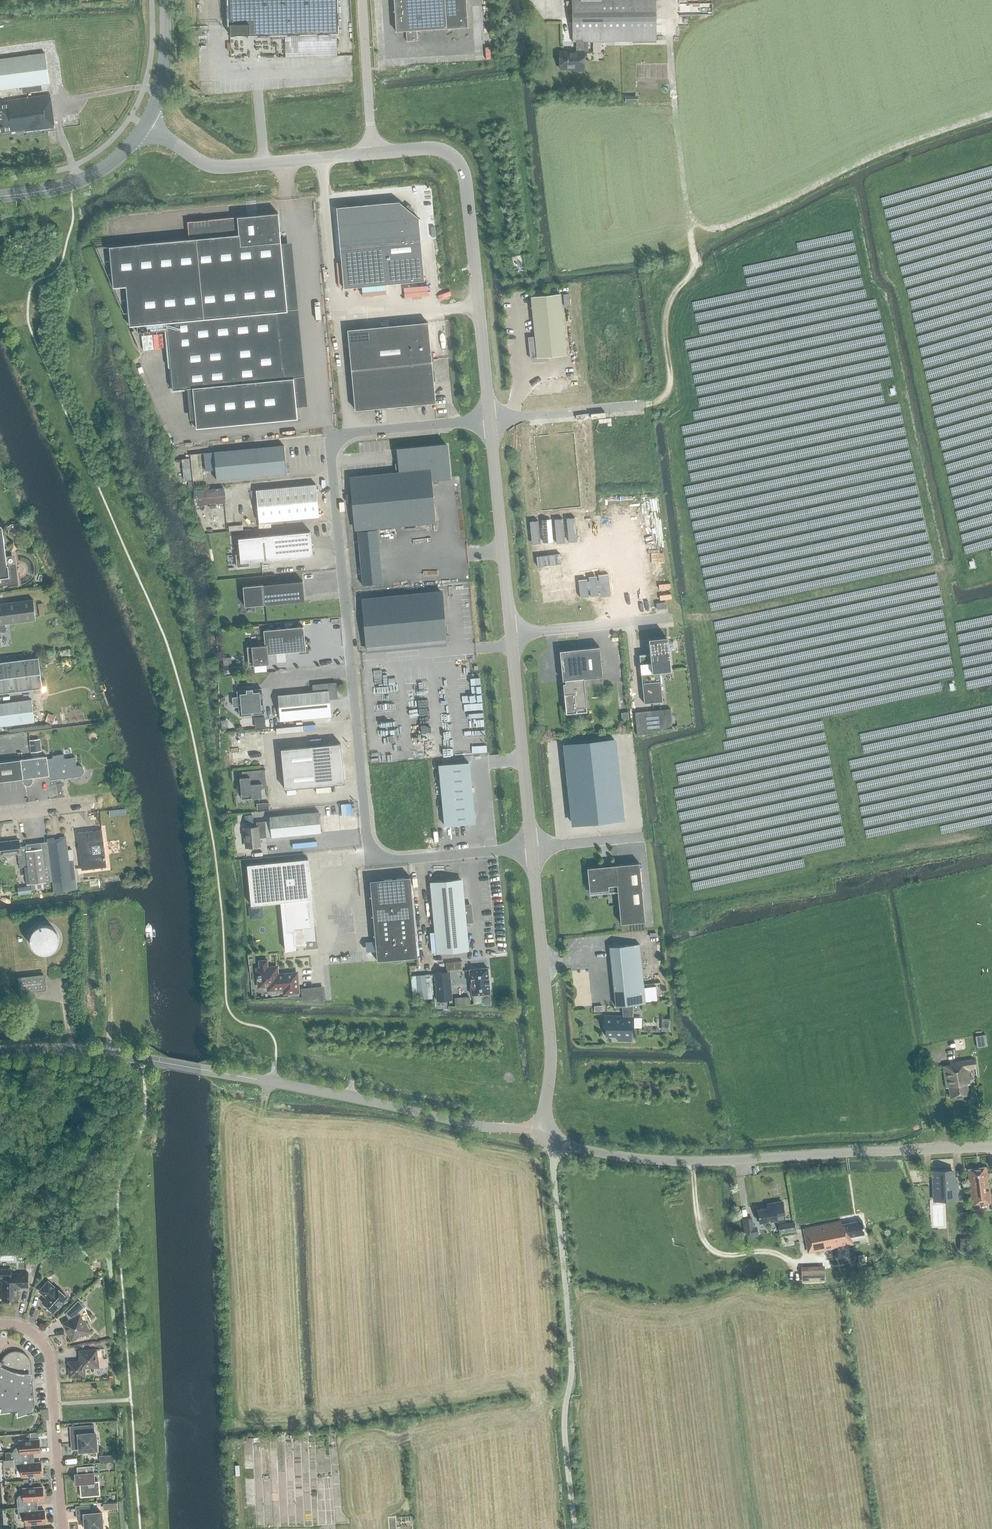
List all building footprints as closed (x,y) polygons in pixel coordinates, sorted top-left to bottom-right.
[(337,0),(227,0),(227,25),(230,25),(230,35),(248,34),(248,35),(338,33),(337,0)] [(395,31),(406,30),(406,41),(417,40),(416,30),(467,26),(466,0),(393,0),(395,31)] [(583,51),(583,46),(582,41),(655,41),(655,0),(571,0),(572,42),(576,41),(576,46),(576,52),(560,52),(560,68),(574,68),(574,70),(583,70),(583,51)] [(45,54),(0,60),(0,90),(49,84),(45,54)] [(667,76),(667,63),(638,64),(639,77),(667,76)] [(15,131),(16,133),(54,128),(50,95),(0,102),(0,133),(15,131)] [(355,204),(347,204),(347,206),(336,207),(343,288),(424,280),(418,218),(411,212),(412,211),(406,206),(405,207),(398,201),(355,205),(355,204)] [(192,388),(196,429),(297,419),(277,214),(187,222),(189,240),(109,247),(113,287),(126,286),(129,326),(136,325),(137,333),(167,330),(172,390),(192,388)] [(566,354),(560,294),(531,297),(535,337),(528,338),(530,359),(533,362),(548,360),(547,356),(566,354)] [(348,330),(355,410),(356,410),(356,412),(364,411),(364,409),(376,408),(376,410),(384,409),(384,407),(396,406),(396,408),(404,407),(404,405),(416,404),(416,406),(424,406),(424,403),(435,402),(433,384),(433,381),(435,381),(434,373),(432,373),(431,361),(433,361),(432,353),(430,353),(427,322),(368,328),(348,330)] [(205,471),(215,470),(216,480),(286,473),(283,445),(203,453),(205,471)] [(346,502),(352,502),(355,528),(358,528),(376,526),(387,525),(435,521),(431,479),(450,477),(447,445),(397,450),(399,474),(350,478),(351,494),(346,494),(346,502)] [(193,479),(192,458),(184,458),(185,479),(193,479)] [(256,490),(259,522),(319,517),(316,484),(256,490)] [(223,490),(195,492),(196,506),(224,505),(223,490)] [(19,538),(21,533),(17,524),(11,524),(7,528),(8,531),(8,533),(10,538),(15,540),(19,538)] [(18,584),(14,555),(6,556),(2,526),(0,526),(0,586),(18,584)] [(376,526),(358,528),(363,586),(382,585),(376,526)] [(236,554),(237,567),(249,566),(249,562),(312,556),(310,531),(262,536),(238,538),(240,554),(236,554)] [(653,549),(644,550),(645,559),(653,558),(653,549)] [(262,584),(243,586),(244,606),(264,604),(304,601),(302,581),(262,584)] [(367,650),(446,642),(442,592),(362,600),(367,650)] [(615,611),(625,611),(624,599),(614,599),(615,611)] [(6,632),(5,623),(35,620),(35,616),(33,600),(0,604),(0,632),(6,632)] [(249,647),(251,666),(269,664),(268,654),(305,650),(303,626),(263,630),(264,642),(258,643),(258,646),(249,647)] [(251,635),(260,634),(259,626),(250,627),(251,635)] [(659,671),(671,670),(668,640),(649,642),(651,662),(640,663),(644,703),(662,701),(659,671)] [(602,677),(599,647),(569,650),(570,652),(565,653),(564,650),(559,651),(560,656),(562,656),(564,670),(561,671),(562,681),(565,680),(565,683),(563,684),(566,713),(576,712),(576,707),(586,707),(583,679),(602,677)] [(38,658),(17,661),(0,663),(0,694),(21,691),(30,690),(33,690),(34,691),(36,693),(43,692),(46,688),(45,681),(43,679),(41,680),(38,658)] [(230,658),(222,659),(223,667),(231,667),(230,658)] [(278,695),(280,721),(331,716),(331,715),(330,706),(329,697),(336,697),(335,684),(336,683),(336,682),(312,684),(312,686),(313,686),(314,692),(278,695)] [(232,698),(233,707),(238,706),(239,715),(264,713),(261,689),(252,690),(252,689),(246,689),(246,690),(237,691),(238,697),(232,698)] [(34,722),(32,700),(0,704),(0,726),(34,722)] [(650,711),(635,712),(637,735),(653,733),(652,731),(672,729),(670,709),(650,711)] [(263,719),(253,720),(254,730),(264,729),(263,719)] [(29,740),(31,753),(41,751),(40,739),(29,740)] [(614,739),(564,745),(573,824),(623,819),(614,739)] [(281,749),(284,789),(344,783),(344,777),(347,776),(342,760),(340,743),(281,749)] [(23,779),(23,781),(24,783),(26,785),(28,785),(30,784),(32,782),(32,780),(32,778),(48,776),(49,780),(78,776),(80,776),(82,775),(83,773),(84,771),(84,769),(82,767),(80,766),(78,766),(76,766),(75,757),(64,759),(64,754),(52,756),(52,758),(47,759),(47,756),(31,758),(0,762),(0,782),(21,779),(23,779)] [(442,799),(445,826),(475,823),(472,797),(469,763),(439,766),(442,799)] [(265,770),(242,772),(242,778),(240,778),(241,795),(251,794),(251,798),(262,797),(261,789),(262,788),(261,780),(265,779),(265,770)] [(265,821),(256,822),(256,827),(244,828),(246,847),(259,846),(258,838),(266,837),(321,832),(319,812),(269,817),(270,821),(265,821)] [(105,856),(103,840),(101,830),(77,833),(81,870),(106,867),(105,856)] [(19,868),(22,867),(25,867),(27,885),(46,882),(41,849),(25,851),(26,851),(20,852),(19,840),(0,842),(0,848),(1,856),(4,855),(4,856),(6,858),(10,857),(12,855),(12,854),(18,854),(19,868)] [(62,840),(48,842),(53,882),(54,892),(76,889),(72,859),(71,850),(67,850),(64,851),(62,840)] [(247,865),(251,905),(281,902),(285,950),(296,949),(295,945),(305,944),(304,940),(315,939),(311,900),(312,899),(308,859),(247,865)] [(639,863),(615,865),(615,870),(611,870),(611,872),(603,873),(603,871),(599,872),(598,867),(587,868),(589,892),(609,890),(608,886),(617,885),(621,924),(645,922),(639,863)] [(417,957),(410,877),(379,880),(370,891),(375,941),(365,942),(366,951),(376,950),(377,961),(390,960),(391,961),(397,963),(404,960),(404,958),(417,957)] [(469,904),(463,904),(461,880),(431,882),(437,952),(467,950),(465,923),(471,922),(469,904)] [(17,887),(18,896),(32,894),(31,886),(17,887)] [(265,905),(251,906),(252,918),(265,917),(265,905)] [(30,937),(30,941),(31,945),(34,949),(37,952),(41,953),(46,954),(50,953),(54,950),(56,947),(58,943),(58,938),(57,934),(55,930),(52,927),(47,926),(43,925),(38,926),(35,929),(32,932),(30,937)] [(617,1040),(631,1041),(631,1028),(633,1028),(633,1020),(633,1005),(645,1004),(639,944),(609,947),(615,1007),(623,1006),(623,1019),(604,1019),(604,1020),(606,1020),(605,1036),(606,1036),(618,1036),(618,1040),(617,1040)] [(258,974),(256,974),(257,982),(259,982),(260,985),(270,984),(270,989),(284,988),(284,993),(298,992),(296,974),(276,975),(275,968),(268,969),(267,960),(259,960),(260,970),(258,970),(258,974)] [(490,993),(487,968),(469,970),(471,995),(490,993)] [(452,999),(449,971),(446,971),(434,972),(437,1001),(449,999),(452,999)] [(413,1000),(432,998),(430,974),(411,976),(413,1000)] [(19,978),(20,992),(45,989),(44,975),(19,978)] [(325,1003),(323,990),(301,991),(301,1002),(325,1003)] [(664,1018),(665,1030),(673,1030),(672,1017),(664,1018)] [(989,1034),(978,1035),(980,1047),(990,1046),(989,1034)] [(943,1066),(946,1087),(948,1087),(950,1098),(968,1095),(967,1084),(969,1084),(967,1070),(976,1068),(975,1060),(951,1063),(951,1065),(943,1066)] [(967,1170),(972,1206),(991,1203),(987,1168),(967,1170)] [(958,1183),(954,1183),(953,1171),(936,1172),(936,1184),(934,1184),(935,1201),(959,1199),(958,1183)] [(759,1223),(777,1220),(777,1222),(785,1221),(784,1214),(782,1203),(774,1204),(775,1207),(757,1210),(759,1223)] [(745,1229),(753,1228),(751,1218),(743,1219),(745,1229)] [(804,1229),(808,1252),(852,1244),(851,1240),(865,1237),(864,1234),(862,1221),(841,1225),(840,1222),(804,1229)] [(778,1225),(779,1233),(795,1230),(794,1222),(778,1225)] [(762,1235),(761,1225),(754,1226),(755,1236),(762,1235)] [(963,1237),(962,1250),(973,1250),(973,1238),(963,1237)] [(866,1263),(864,1254),(857,1256),(859,1265),(866,1263)] [(25,1255),(25,1264),(39,1263),(39,1255),(25,1255)] [(824,1279),(823,1265),(805,1269),(805,1270),(799,1271),(801,1282),(808,1281),(808,1282),(824,1279)] [(2,1301),(18,1301),(17,1287),(28,1287),(28,1273),(11,1273),(11,1269),(0,1269),(0,1271),(0,1277),(1,1277),(2,1301)] [(46,1298),(42,1302),(53,1313),(67,1298),(56,1287),(55,1288),(48,1281),(38,1291),(46,1298)] [(65,1313),(69,1320),(62,1323),(71,1340),(81,1335),(82,1336),(90,1332),(85,1323),(84,1323),(78,1312),(84,1306),(78,1300),(65,1313)] [(106,1338),(105,1325),(87,1340),(88,1342),(106,1338)] [(80,1361),(68,1362),(69,1377),(84,1376),(83,1368),(92,1367),(92,1368),(99,1368),(98,1361),(97,1361),(96,1349),(79,1351),(80,1361)] [(11,1408),(11,1411),(10,1411),(10,1412),(27,1409),(28,1412),(27,1412),(27,1413),(32,1412),(33,1411),(34,1409),(34,1407),(32,1380),(29,1380),(28,1374),(31,1373),(31,1374),(32,1374),(31,1364),(30,1360),(27,1356),(24,1353),(20,1351),(15,1351),(11,1351),(7,1353),(3,1356),(1,1360),(0,1360),(0,1407),(11,1408)] [(93,1426),(70,1427),(71,1436),(71,1435),(78,1434),(79,1451),(96,1450),(96,1444),(97,1443),(97,1439),(95,1438),(95,1433),(94,1433),(93,1426)] [(5,1453),(6,1460),(14,1459),(34,1458),(33,1453),(40,1452),(39,1439),(19,1441),(19,1447),(17,1447),(15,1448),(14,1449),(13,1451),(13,1452),(5,1453)] [(34,1458),(14,1459),(14,1466),(14,1467),(15,1469),(17,1470),(19,1470),(21,1470),(22,1477),(41,1475),(40,1462),(34,1463),(34,1458)] [(79,1483),(80,1497),(102,1495),(101,1481),(95,1481),(94,1472),(93,1472),(93,1466),(76,1467),(77,1474),(74,1474),(74,1483),(79,1483)] [(249,1528),(336,1521),(334,1501),(322,1502),(321,1490),(316,1483),(303,1484),(302,1472),(277,1474),(271,1478),(268,1478),(256,1486),(258,1489),(252,1489),(252,1484),(247,1484),(247,1489),(251,1495),(263,1494),(263,1501),(259,1501),(260,1509),(263,1508),(258,1511),(259,1520),(252,1509),(256,1507),(254,1507),(247,1512),(249,1528)] [(17,1499),(17,1507),(37,1506),(37,1500),(43,1500),(42,1487),(23,1489),(23,1495),(21,1495),(19,1496),(17,1497),(17,1499)] [(37,1506),(17,1507),(18,1515),(19,1517),(21,1518),(23,1518),(25,1518),(25,1524),(45,1523),(44,1510),(38,1511),(37,1506)] [(85,1528),(102,1528),(101,1512),(90,1513),(90,1506),(76,1507),(77,1520),(78,1519),(78,1518),(84,1518),(85,1528)]
